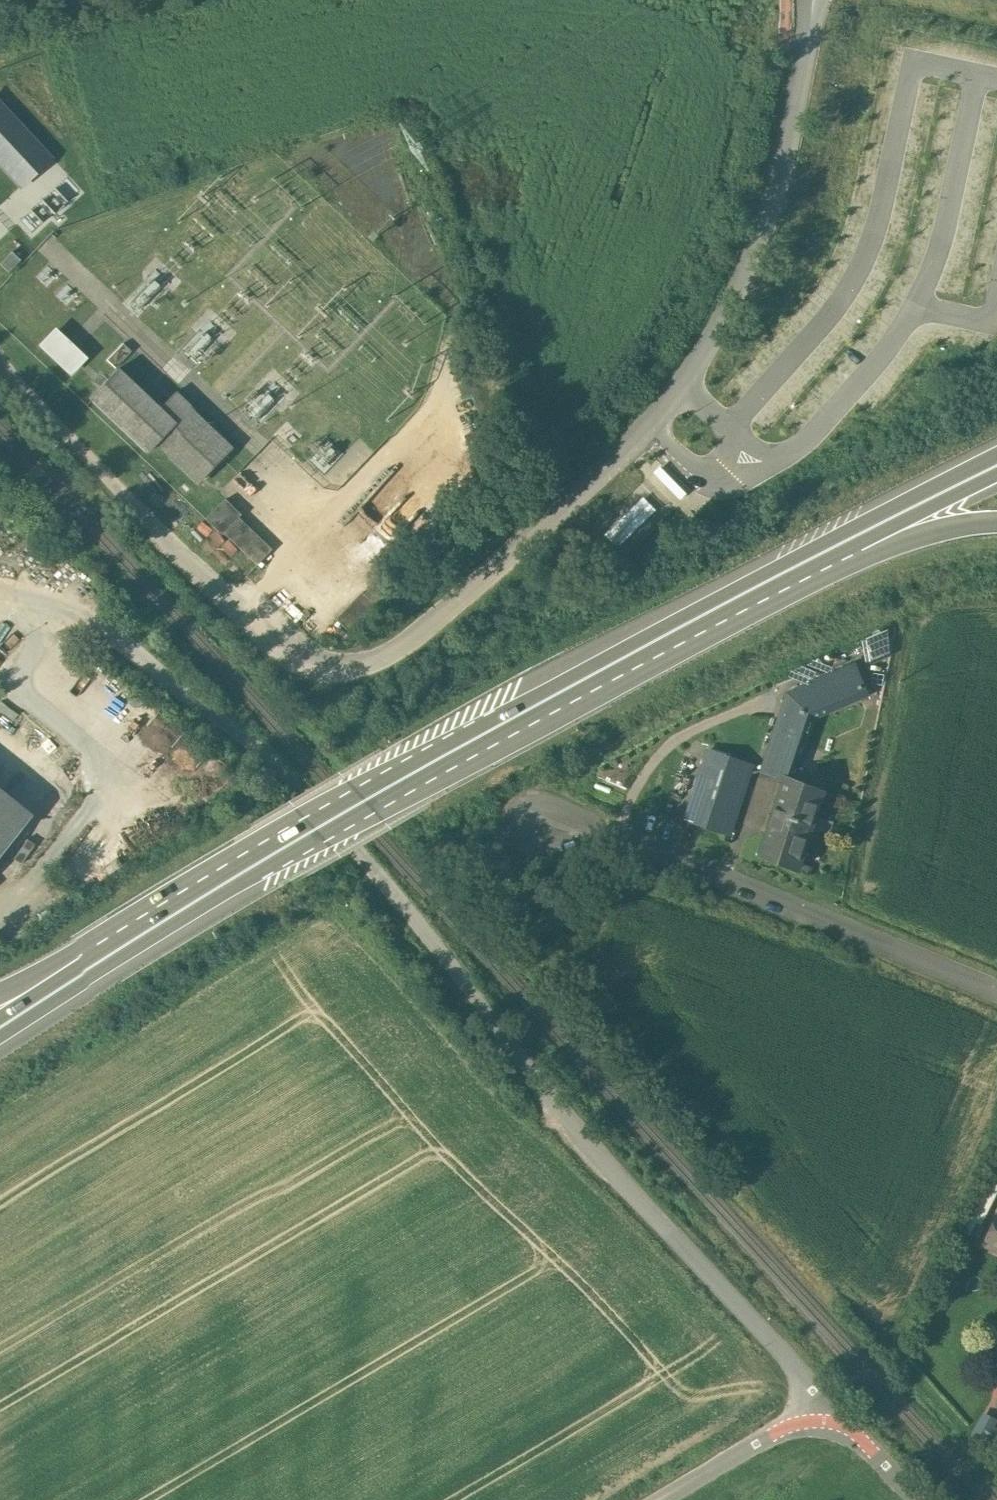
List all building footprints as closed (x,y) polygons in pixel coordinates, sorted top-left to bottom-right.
[(0,102),(0,163),(21,185),(51,157),(0,102)] [(53,328),(39,343),(68,370),(83,355),(53,328)] [(104,357),(115,368),(131,351),(121,340),(104,357)] [(155,406),(115,368),(86,396),(143,451),(153,441),(161,432),(171,421),(155,406)] [(177,447),(204,417),(173,389),(155,406),(171,421),(161,432),(177,447)] [(161,432),(153,441),(198,484),(233,446),(204,417),(177,447),(161,432)] [(659,466),(652,472),(679,499),(685,492),(659,466)] [(240,513),(223,497),(203,516),(220,533),(237,516),(240,513)] [(237,516),(220,533),(255,566),(272,547),(237,516)] [(126,587),(118,578),(108,591),(116,600),(126,587)] [(853,664),(787,690),(763,768),(784,775),(794,779),(813,715),(865,694),(853,664)] [(756,764),(708,748),(683,820),(732,836),(756,764)] [(828,790),(794,779),(784,775),(757,855),(800,870),(828,790)] [(0,793),(0,846),(26,814),(0,793)] [(982,1241),(996,1248),(996,1215),(982,1241)] [(981,1223),(973,1218),(966,1231),(974,1236),(981,1223)] [(977,1430),(996,1440),(996,1412),(989,1407),(977,1430)]
